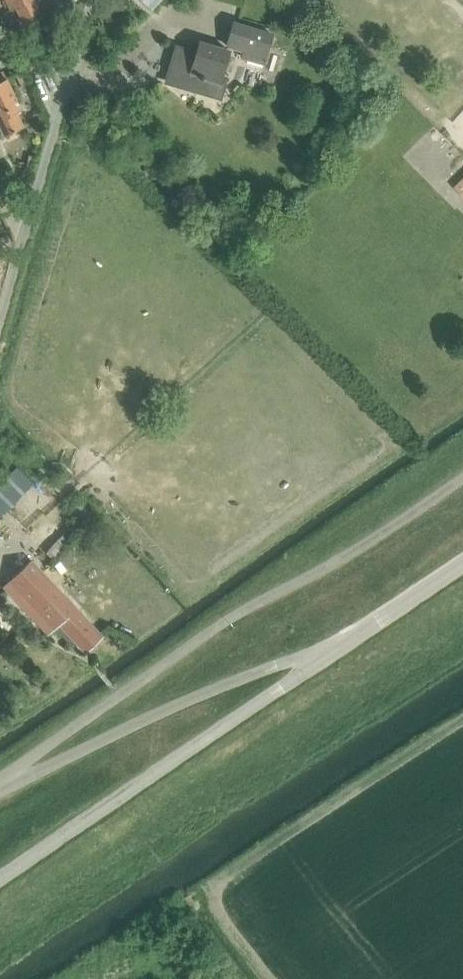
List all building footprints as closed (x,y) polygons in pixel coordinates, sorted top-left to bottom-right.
[(24,23),(45,14),(38,0),(8,0),(13,10),(17,8),(24,23)] [(274,34),(235,22),(229,45),(267,57),(274,34)] [(174,85),(222,99),(226,82),(222,81),(231,50),(201,41),(198,51),(178,45),(170,71),(177,73),(174,85)] [(23,109),(7,78),(0,81),(0,123),(6,135),(24,126),(17,112),(23,109)] [(455,184),(462,192),(462,175),(455,184)] [(34,483),(17,466),(0,483),(0,516),(34,483)] [(79,642),(87,650),(103,636),(33,559),(4,585),(50,635),(57,628),(74,647),(79,642)]
